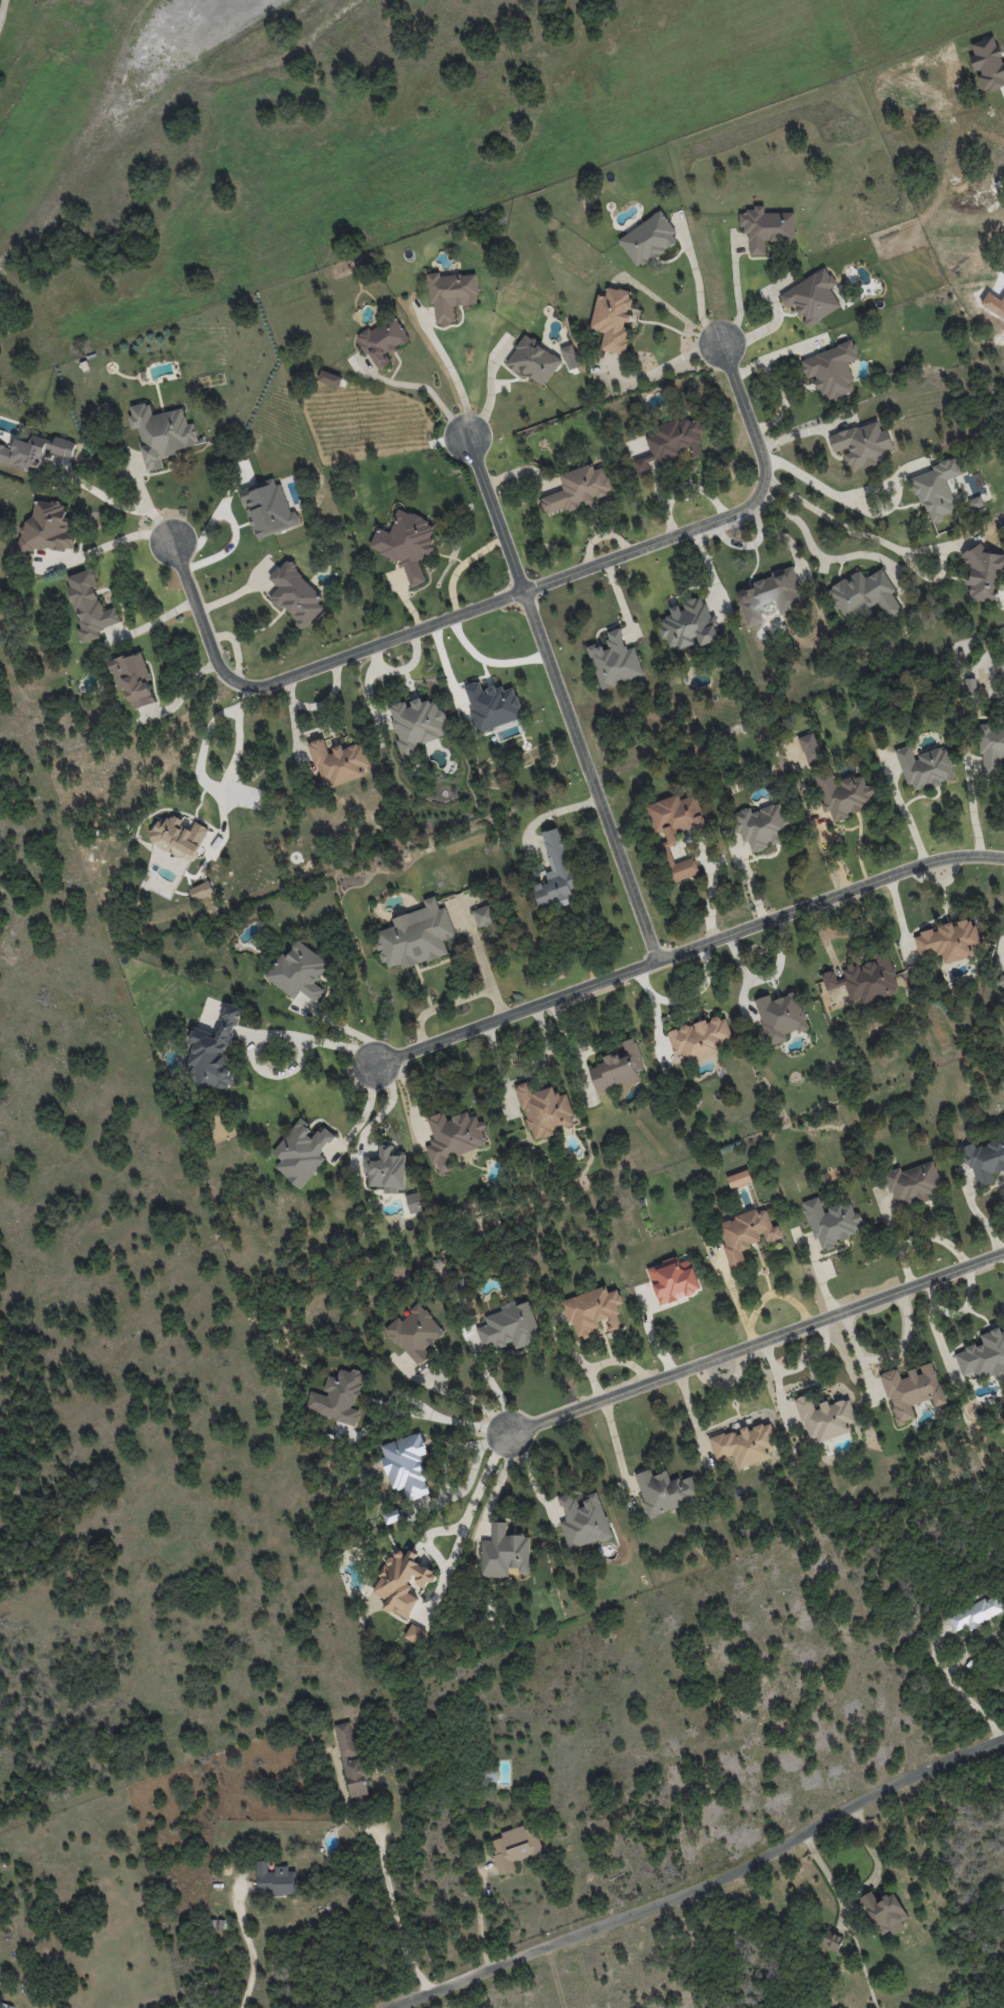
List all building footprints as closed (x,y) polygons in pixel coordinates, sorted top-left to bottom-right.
[(794,212),(764,213),(764,205),(753,206),(753,212),(740,212),(741,233),(749,233),(749,255),(765,254),(764,241),(795,240),(794,212)] [(637,269),(680,239),(660,210),(618,239),(637,269)] [(778,294),(786,308),(794,304),(806,327),(841,308),(830,287),(836,285),(827,268),(778,294)] [(475,273),(440,277),(439,272),(429,273),(434,324),(454,322),(452,306),(478,304),(475,273)] [(600,350),(623,354),(629,323),(630,323),(631,314),(628,313),(632,291),(607,287),(605,297),(596,296),(590,329),(603,331),(600,350)] [(377,370),(391,362),(388,357),(398,351),(396,348),(410,339),(394,314),(357,338),(377,370)] [(561,361),(526,334),(506,361),(541,388),(561,361)] [(800,360),(806,379),(815,376),(825,403),(857,391),(846,363),(859,358),(852,341),(800,360)] [(561,347),(568,370),(579,367),(572,344),(561,347)] [(342,378),(323,370),(319,380),(339,388),(342,378)] [(131,429),(138,427),(142,441),(139,442),(140,449),(142,448),(147,470),(152,469),(152,470),(163,467),(161,458),(181,454),(179,449),(196,445),(195,440),(197,440),(196,434),(196,433),(195,427),(194,427),(193,423),(188,424),(186,416),(184,416),(182,408),(153,415),(150,404),(146,405),(145,402),(130,406),(132,415),(128,416),(131,429)] [(651,455),(632,461),(638,477),(652,472),(650,466),(689,453),(691,459),(704,455),(697,434),(704,432),(699,418),(689,422),(687,416),(654,427),(656,434),(645,437),(651,455)] [(834,454),(842,451),(848,470),(888,458),(885,450),(893,447),(887,429),(880,431),(877,420),(828,436),(834,454)] [(33,431),(30,442),(16,438),(13,448),(0,444),(0,462),(38,473),(45,450),(72,458),(76,444),(33,431)] [(946,480),(962,474),(956,459),(911,475),(928,523),(957,512),(946,480)] [(558,475),(564,490),(540,498),(546,515),(566,508),(567,511),(593,503),(591,499),(612,491),(603,466),(594,470),(592,463),(558,475)] [(278,477),(240,489),(256,538),(294,526),(278,477)] [(984,504),(980,496),(968,501),(972,510),(984,504)] [(24,545),(69,551),(73,522),(64,521),(66,504),(30,499),(24,545)] [(401,560),(410,587),(425,582),(418,559),(429,555),(430,555),(434,546),(431,537),(432,532),(428,519),(398,509),(390,532),(380,529),(375,531),(369,550),(401,560)] [(1003,553),(982,552),(982,550),(963,549),(962,564),(970,565),(970,580),(968,579),(967,600),(1001,601),(1003,553)] [(304,629),(324,608),(318,602),(324,596),(286,560),(269,578),(279,588),(270,597),(304,629)] [(747,627),(763,622),(758,606),(775,601),(779,614),(805,606),(792,565),(771,572),(772,576),(750,583),(751,587),(735,592),(747,627)] [(102,610),(95,585),(98,584),(93,568),(67,576),(70,586),(68,587),(81,628),(76,629),(81,643),(100,638),(97,630),(120,623),(115,607),(102,610)] [(902,611),(893,593),(894,592),(882,569),(864,578),(860,571),(828,588),(845,620),(878,602),(887,619),(902,611)] [(720,640),(713,615),(708,616),(702,596),(680,602),(680,605),(669,608),(672,616),(658,620),(666,647),(677,644),(678,649),(697,643),(698,646),(720,640)] [(600,689),(644,676),(634,647),(626,650),(619,628),(603,633),(606,642),(587,648),(600,689)] [(140,651),(108,661),(118,691),(125,688),(132,710),(156,702),(140,651)] [(977,678),(965,678),(965,695),(976,695),(977,678)] [(524,718),(514,687),(503,691),(501,685),(482,691),(479,681),(463,686),(478,733),(524,718)] [(401,758),(420,754),(417,743),(447,736),(439,699),(422,703),(421,698),(408,701),(407,701),(389,705),(401,758)] [(979,728),(981,774),(1000,773),(1000,760),(1003,760),(1003,727),(979,728)] [(807,764),(822,758),(814,732),(798,738),(807,764)] [(308,743),(325,790),(364,776),(361,767),(369,764),(361,742),(342,749),(341,746),(328,751),(323,738),(308,743)] [(910,792),(955,779),(946,747),(914,757),(910,745),(897,749),(910,792)] [(814,776),(825,812),(830,811),(833,820),(875,806),(865,774),(836,783),(832,770),(814,776)] [(705,823),(695,794),(679,800),(677,795),(646,805),(657,840),(666,837),(668,843),(676,841),(674,833),(705,823)] [(752,853),(768,848),(767,845),(781,841),(779,834),(789,831),(781,803),(751,812),(750,808),(734,812),(742,843),(748,841),(752,853)] [(196,857),(208,828),(196,822),(193,830),(182,825),(184,820),(171,814),(167,824),(158,820),(150,836),(196,857)] [(542,832),(552,871),(545,872),(548,882),(533,886),(538,908),(571,900),(569,892),(577,890),(561,827),(542,832)] [(675,882),(699,873),(693,857),(669,866),(675,882)] [(215,894),(209,880),(189,889),(195,903),(215,894)] [(373,932),(384,969),(401,964),(402,968),(448,955),(443,940),(455,937),(446,907),(439,909),(435,896),(423,899),(426,908),(392,918),(395,926),(373,932)] [(472,910),(477,927),(496,922),(491,904),(472,910)] [(918,957),(942,952),(944,963),(973,957),(970,944),(978,942),(973,919),(952,923),(952,922),(936,926),(936,929),(914,934),(918,957)] [(295,998),(300,991),(316,1002),(324,990),(314,983),(329,962),(297,940),(286,956),(282,953),(265,978),(295,998)] [(899,992),(888,950),(874,953),(876,961),(859,966),(858,964),(842,968),(845,978),(836,981),(833,970),(821,973),(826,991),(846,985),(849,995),(862,991),(864,1001),(899,992)] [(754,999),(764,1031),(761,1032),(765,1047),(787,1040),(786,1035),(808,1028),(797,992),(771,1000),(770,995),(754,999)] [(241,1008),(226,1004),(218,1034),(193,1027),(189,1042),(193,1044),(187,1067),(197,1070),(194,1083),(232,1093),(237,1071),(226,1068),(241,1008)] [(673,1056),(682,1054),(683,1058),(733,1046),(726,1016),(667,1031),(673,1056)] [(596,1092),(637,1078),(635,1071),(644,1068),(634,1037),(622,1041),(625,1051),(603,1058),(605,1063),(588,1069),(596,1092)] [(516,1085),(530,1138),(575,1126),(566,1092),(555,1095),(553,1086),(532,1092),(529,1082),(516,1085)] [(427,1117),(435,1141),(425,1144),(432,1165),(437,1163),(440,1174),(453,1170),(449,1157),(488,1145),(478,1115),(470,1118),(468,1112),(446,1119),(444,1112),(427,1117)] [(307,1181),(326,1157),(321,1153),(335,1135),(321,1125),(316,1131),(300,1119),(272,1153),(307,1181)] [(995,1181),(992,1174),(1003,1170),(1003,1137),(975,1148),(973,1143),(962,1147),(978,1188),(995,1181)] [(405,1155),(394,1155),(394,1145),(379,1145),(379,1157),(364,1156),(364,1177),(368,1177),(368,1186),(384,1186),(384,1192),(405,1192),(405,1155)] [(901,1171),(900,1168),(885,1173),(896,1210),(932,1199),(930,1194),(943,1190),(934,1161),(901,1171)] [(751,1183),(748,1171),(727,1175),(729,1188),(751,1183)] [(405,1195),(411,1214),(423,1210),(417,1192),(405,1195)] [(802,1202),(814,1241),(818,1239),(821,1247),(863,1233),(852,1201),(823,1210),(819,1196),(802,1202)] [(733,1268),(745,1263),(740,1249),(763,1240),(765,1244),(782,1237),(778,1225),(773,1227),(764,1206),(716,1226),(733,1268)] [(659,1305),(701,1292),(691,1259),(679,1263),(677,1257),(647,1267),(659,1305)] [(562,1299),(574,1341),(593,1336),(591,1329),(599,1327),(598,1322),(606,1320),(609,1330),(622,1326),(616,1305),(622,1303),(618,1289),(608,1292),(606,1287),(562,1299)] [(529,1302),(515,1305),(514,1301),(500,1305),(502,1311),(484,1316),(487,1325),(476,1328),(483,1351),(513,1342),(515,1348),(540,1341),(529,1302)] [(418,1366),(431,1355),(425,1349),(445,1331),(419,1303),(401,1320),(398,1317),(384,1329),(418,1366)] [(1001,1331),(999,1328),(980,1334),(983,1343),(954,1353),(962,1376),(973,1372),(975,1379),(993,1373),(995,1381),(1003,1378),(1003,1330),(1001,1331)] [(946,1403),(932,1362),(917,1367),(902,1372),(900,1367),(880,1374),(897,1425),(915,1419),(911,1405),(931,1399),(934,1407),(946,1403)] [(306,1410),(355,1426),(360,1410),(354,1408),(364,1374),(340,1367),(337,1378),(328,1375),(322,1394),(312,1390),(306,1410)] [(851,1432),(848,1422),(856,1420),(849,1398),(828,1405),(828,1403),(814,1407),(809,1394),(795,1398),(810,1445),(851,1432)] [(738,1468),(776,1456),(766,1423),(733,1434),(732,1431),(709,1438),(716,1461),(734,1455),(738,1468)] [(379,1446),(392,1489),(403,1486),(407,1501),(429,1494),(424,1479),(427,1478),(421,1456),(427,1454),(421,1433),(379,1446)] [(634,1474),(648,1516),(701,1500),(693,1475),(670,1482),(667,1471),(652,1476),(650,1469),(634,1474)] [(569,1550),(612,1536),(598,1493),(577,1500),(575,1492),(558,1497),(565,1519),(559,1521),(569,1550)] [(382,1515),(387,1525),(401,1519),(397,1508),(382,1515)] [(481,1577),(509,1577),(509,1568),(518,1568),(518,1574),(529,1574),(529,1536),(505,1535),(506,1522),(492,1522),(491,1540),(481,1540),(481,1577)] [(408,1620),(426,1582),(433,1585),(438,1573),(414,1562),(418,1554),(409,1550),(406,1555),(395,1550),(391,1558),(389,1557),(372,1593),(387,1600),(383,1608),(408,1620)] [(954,1631),(967,1624),(969,1628),(1003,1612),(995,1593),(946,1616),(954,1631)] [(418,1645),(425,1630),(411,1623),(404,1638),(418,1645)] [(335,1724),(349,1798),(368,1794),(364,1775),(368,1774),(364,1756),(357,1757),(350,1721),(335,1724)] [(496,1781),(496,1771),(482,1771),(482,1781),(496,1781)] [(543,1853),(535,1826),(525,1829),(524,1825),(500,1832),(501,1838),(489,1841),(499,1875),(516,1870),(514,1862),(543,1853)] [(267,1861),(257,1861),(257,1895),(295,1894),(295,1868),(268,1869),(267,1861)] [(892,1892),(876,1901),(871,1891),(859,1897),(882,1939),(909,1924),(892,1892)] [(838,1951),(843,1937),(825,1930),(820,1945),(838,1951)]
